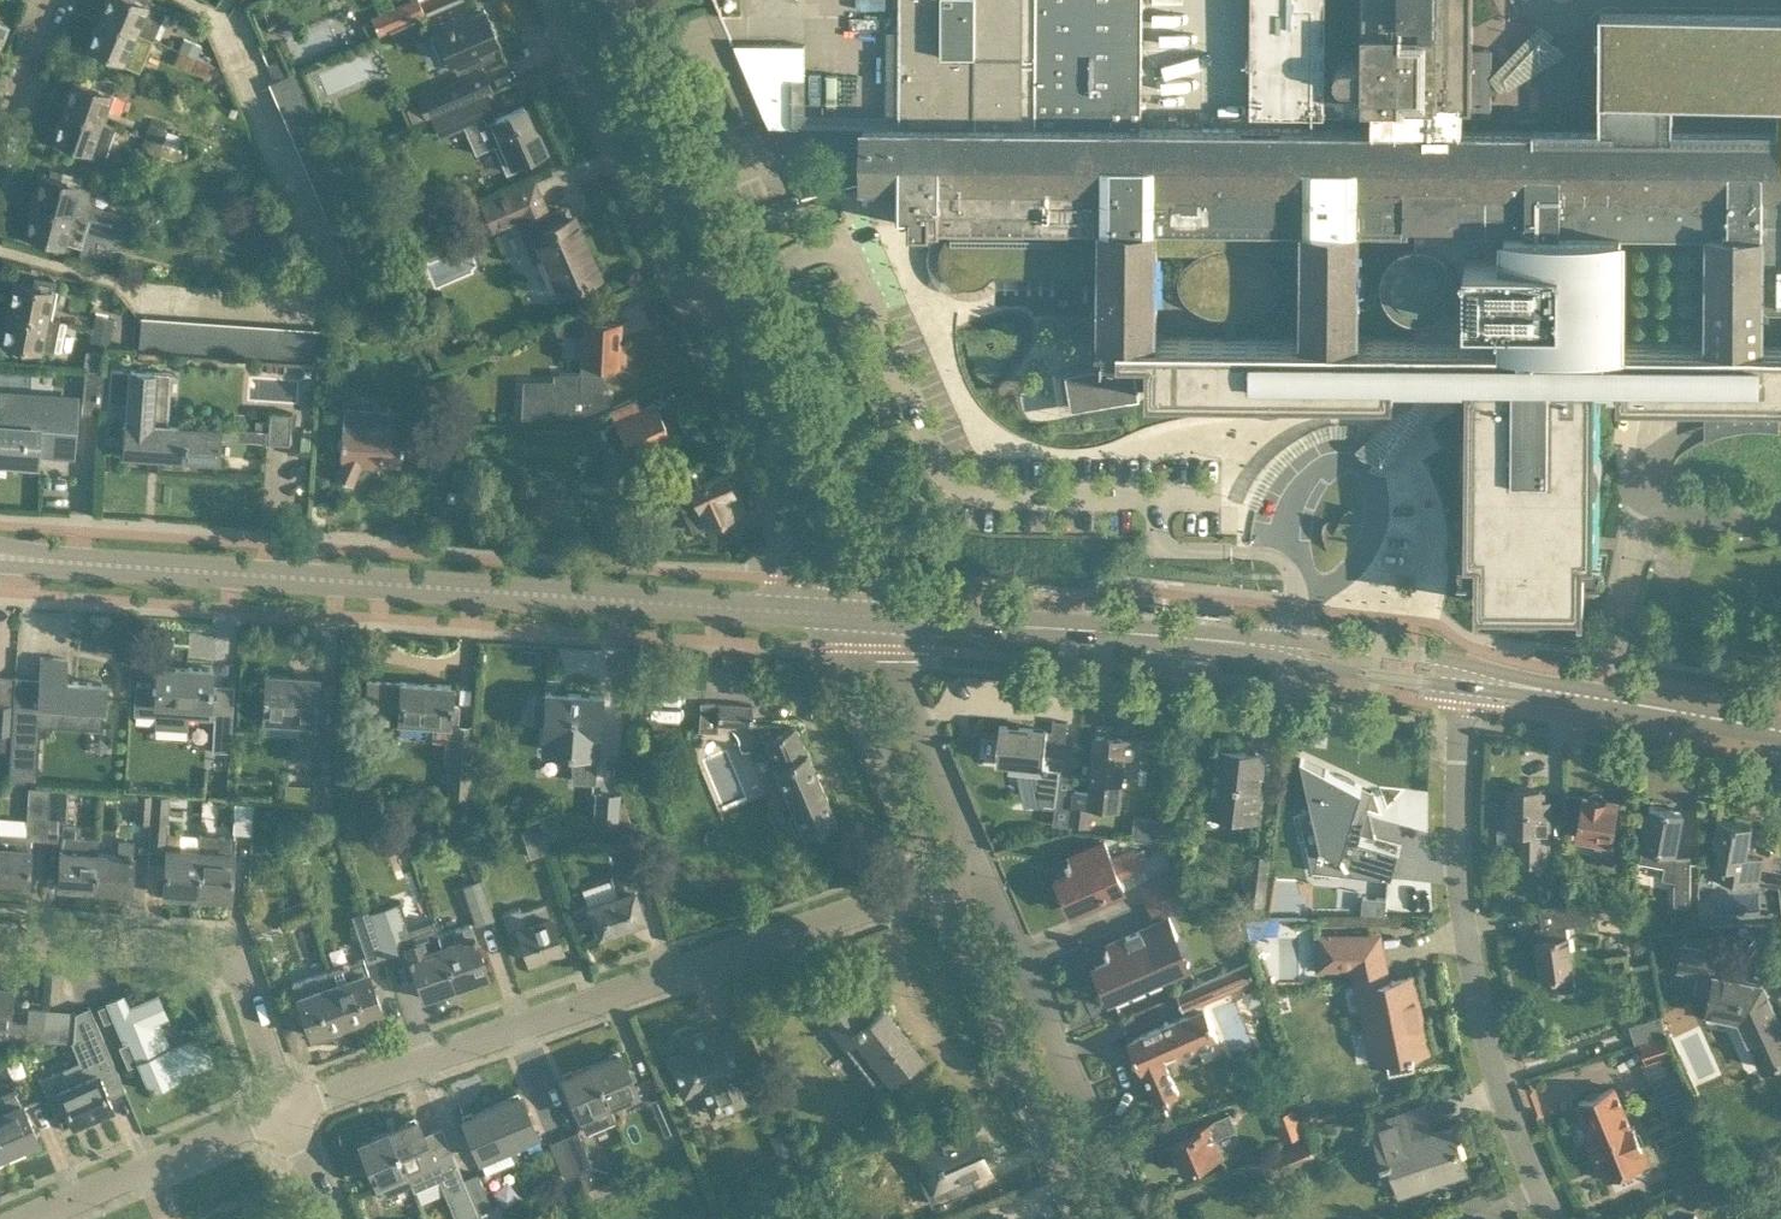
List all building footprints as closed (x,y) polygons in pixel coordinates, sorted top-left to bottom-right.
[(99,16),(152,38),(166,6),(152,0),(151,4),(146,2),(147,0),(106,0),(99,16)] [(418,0),(413,0),(371,19),(377,33),(424,13),(418,0)] [(461,0),(454,0),(424,13),(428,21),(430,20),(436,34),(430,36),(439,57),(445,55),(447,60),(451,58),(456,69),(492,54),(485,38),(493,34),(481,7),(467,13),(461,0)] [(723,13),(742,14),(742,12),(723,12),(718,0),(717,0),(723,13)] [(1780,428),(1780,415),(1780,407),(1741,407),(1741,395),(1760,395),(1760,394),(1780,394),(1780,344),(1759,343),(1759,310),(1780,310),(1780,7),(1601,5),(1601,27),(1600,85),(1600,103),(1600,123),(1533,122),(1533,130),(1462,129),(1462,114),(1491,115),(1491,92),(1493,92),(1495,91),(1497,91),(1498,89),(1499,88),(1500,86),(1501,84),(1501,82),(1501,80),(1500,78),(1500,76),(1498,75),(1497,74),(1495,73),(1493,72),(1491,72),(1491,47),(1472,47),(1473,22),(1473,0),(1361,0),(1361,58),(1346,58),(1344,58),(1342,59),(1340,60),(1338,61),(1337,63),(1336,65),(1335,67),(1335,69),(1335,71),(1336,73),(1336,75),(1338,77),(1339,79),(1341,80),(1343,80),(1346,81),(1362,81),(1362,97),(1324,97),(1325,0),(1251,0),(1251,103),(1250,112),(1361,113),(1361,128),(1279,127),(1279,125),(1262,125),(1259,125),(1242,125),(1242,127),(1194,126),(1141,126),(1142,0),(899,0),(898,52),(887,52),(887,76),(898,76),(898,124),(792,123),(793,78),(804,78),(805,44),(735,43),(767,118),(770,125),(771,124),(864,125),(864,144),(854,144),(854,162),(863,162),(863,182),(898,182),(898,208),(898,210),(899,211),(899,212),(900,214),(901,215),(903,215),(904,216),(906,216),(910,216),(910,225),(942,225),(936,231),(945,238),(941,246),(939,255),(941,265),(944,272),(945,273),(952,280),(960,284),(969,286),(979,284),(987,280),(994,274),(996,274),(1102,275),(1101,336),(1122,336),(1122,360),(1066,369),(1072,407),(1141,395),(1139,387),(1149,387),(1149,389),(1231,390),(1248,390),(1254,390),(1254,391),(1289,391),(1289,390),(1394,391),(1394,376),(1396,376),(1426,376),(1427,377),(1425,378),(1424,380),(1423,381),(1423,383),(1423,384),(1423,386),(1423,388),(1424,389),(1425,391),(1426,392),(1427,393),(1429,393),(1431,394),(1432,394),(1434,394),(1436,393),(1437,392),(1438,391),(1439,389),(1440,388),(1440,386),(1441,385),(1440,383),(1440,381),(1439,380),(1438,379),(1437,377),(1437,376),(1469,376),(1469,445),(1468,445),(1467,479),(1467,480),(1468,480),(1468,550),(1478,550),(1478,594),(1477,601),(1513,601),(1513,602),(1514,602),(1547,603),(1548,603),(1548,601),(1583,602),(1584,595),(1584,551),(1594,551),(1594,548),(1594,545),(1595,481),(1596,481),(1596,479),(1596,447),(1596,445),(1595,445),(1596,378),(1596,377),(1601,377),(1620,377),(1620,393),(1724,394),(1724,395),(1728,395),(1728,407),(1724,407),(1724,431),(1726,431),(1743,428),(1760,426),(1780,428)] [(152,38),(99,16),(87,44),(93,47),(92,50),(104,55),(105,51),(121,58),(119,62),(139,70),(152,38)] [(1,46),(8,26),(0,23),(0,46),(1,46)] [(185,38),(180,50),(196,57),(202,45),(185,38)] [(214,65),(196,57),(180,50),(174,62),(191,69),(209,77),(214,65)] [(489,87),(481,69),(417,97),(425,116),(489,87)] [(277,95),(304,83),(298,71),(272,82),(277,95)] [(73,80),(63,108),(104,122),(114,94),(109,92),(110,89),(98,85),(97,88),(73,80)] [(283,108),(309,96),(304,83),(277,95),(283,108)] [(522,106),(497,117),(485,92),(432,115),(440,134),(463,124),(475,152),(493,144),(503,166),(544,148),(536,130),(533,131),(522,106)] [(288,121),(315,109),(309,96),(283,108),(288,121)] [(115,126),(104,122),(63,108),(54,136),(60,138),(59,141),(71,146),(72,142),(105,154),(115,126)] [(321,122),(315,109),(288,121),(294,134),(321,122)] [(300,147),(326,135),(321,122),(294,134),(300,147)] [(150,124),(146,137),(163,142),(167,130),(150,124)] [(167,129),(163,142),(180,149),(182,143),(185,134),(167,129)] [(329,137),(337,156),(356,148),(348,129),(329,137)] [(332,148),(326,135),(300,147),(305,159),(332,148)] [(158,155),(163,142),(146,137),(141,149),(158,155)] [(177,160),(180,149),(163,142),(158,155),(177,160)] [(337,161),(332,148),(305,159),(311,172),(337,161)] [(343,174),(337,161),(311,172),(316,185),(343,174)] [(42,173),(34,203),(74,214),(89,218),(117,226),(121,213),(122,212),(93,204),(98,188),(78,183),(79,180),(67,176),(66,180),(42,173)] [(348,187),(343,174),(316,185),(322,198),(348,187)] [(559,291),(570,286),(599,273),(572,214),(565,217),(561,208),(548,214),(533,181),(482,204),(493,227),(516,217),(534,257),(543,254),(559,291)] [(354,200),(348,187),(322,198),(327,211),(354,200)] [(360,212),(354,200),(327,211),(333,224),(360,212)] [(34,203),(26,232),(33,233),(32,237),(44,240),(45,237),(67,243),(81,246),(89,218),(74,214),(34,203)] [(365,225),(360,212),(333,224),(339,237),(365,225)] [(121,213),(117,226),(135,231),(138,219),(121,213)] [(131,243),(135,231),(117,226),(114,237),(131,243)] [(14,280),(8,310),(50,318),(56,288),(50,287),(51,284),(39,282),(38,285),(14,280)] [(582,307),(551,320),(557,333),(582,334),(580,371),(559,372),(559,385),(533,386),(532,397),(521,397),(520,416),(576,415),(608,403),(609,389),(602,388),(604,364),(618,365),(621,321),(588,320),(582,307)] [(66,321),(50,318),(8,310),(2,340),(8,341),(8,344),(20,347),(20,344),(44,348),(60,351),(66,321)] [(95,314),(92,326),(110,330),(113,317),(95,314)] [(153,350),(155,319),(140,318),(137,349),(153,350)] [(167,351),(169,320),(155,319),(153,350),(167,351)] [(181,352),(183,321),(169,320),(167,351),(181,352)] [(195,353),(197,322),(183,321),(181,352),(195,353)] [(209,354),(211,323),(197,322),(195,353),(209,354)] [(223,355),(225,324),(211,323),(209,354),(223,355)] [(237,356),(239,325),(225,324),(223,355),(237,356)] [(251,357),(253,326),(239,325),(237,356),(251,357)] [(108,343),(110,330),(92,326),(90,339),(108,343)] [(265,358),(267,327),(253,326),(251,357),(265,358)] [(279,360),(281,328),(267,327),(265,358),(279,360)] [(293,361),(295,329),(281,328),(279,360),(293,361)] [(307,362),(309,330),(295,329),(293,361),(307,362)] [(322,363),(324,331),(309,330),(307,362),(322,363)] [(218,429),(166,426),(170,371),(110,367),(108,401),(127,402),(126,421),(124,421),(121,453),(217,459),(218,452),(220,453),(221,437),(219,437),(219,427),(218,427),(218,429)] [(86,368),(83,411),(100,413),(102,370),(86,368)] [(35,458),(34,461),(37,461),(37,448),(45,449),(45,453),(73,455),(76,400),(47,398),(46,406),(2,403),(0,424),(0,456),(35,458)] [(610,409),(614,419),(607,423),(605,429),(610,439),(616,442),(623,439),(629,452),(669,435),(654,401),(639,408),(634,398),(610,409)] [(403,436),(403,410),(343,405),(340,459),(342,460),(335,478),(350,484),(360,465),(375,465),(375,462),(402,463),(402,453),(404,452),(405,438),(403,436)] [(269,412),(269,415),(267,443),(269,443),(269,442),(287,443),(287,445),(289,445),(291,414),(269,412)] [(622,455),(607,462),(612,473),(627,466),(622,455)] [(673,486),(687,480),(682,467),(655,478),(654,479),(659,492),(673,486)] [(727,501),(735,497),(724,471),(691,485),(697,500),(682,506),(692,528),(707,522),(707,523),(732,513),(727,501)] [(36,705),(35,724),(39,724),(102,729),(104,711),(105,703),(107,684),(65,681),(67,659),(40,657),(39,673),(39,677),(36,705)] [(137,683),(135,712),(157,714),(156,725),(187,727),(187,716),(209,717),(213,668),(189,667),(189,668),(159,666),(159,665),(157,665),(156,684),(137,683)] [(264,697),(263,713),(262,721),(299,723),(297,753),(320,755),(322,731),(314,730),(314,721),(315,721),(318,681),(289,679),(290,675),(266,673),(265,690),(263,690),(262,697),(264,697)] [(451,704),(452,685),(400,681),(400,682),(367,680),(365,705),(398,709),(397,719),(435,721),(434,737),(445,738),(448,738),(449,724),(459,725),(460,705),(451,704)] [(543,723),(542,730),(543,730),(542,748),(571,750),(573,780),(594,781),(600,694),(545,691),(544,700),(534,700),(532,722),(543,723)] [(697,722),(696,730),(718,730),(718,724),(749,727),(751,704),(698,700),(697,722)] [(12,732),(14,703),(0,702),(0,731),(12,732)] [(14,703),(12,732),(11,743),(29,744),(32,704),(14,703)] [(215,716),(213,750),(230,751),(233,717),(215,716)] [(780,723),(757,722),(769,748),(767,749),(802,831),(836,817),(807,750),(805,750),(794,723),(782,729),(780,723)] [(1000,725),(996,760),(1030,764),(1037,804),(1056,806),(1053,824),(1069,826),(1072,807),(1063,806),(1065,792),(1073,794),(1076,776),(1061,775),(1068,723),(1053,722),(1052,729),(1000,725)] [(459,725),(449,724),(448,738),(445,738),(444,757),(444,759),(446,762),(450,766),(448,793),(468,795),(470,763),(472,748),(473,726),(459,725)] [(12,732),(0,731),(0,747),(11,748),(11,743),(12,732)] [(1124,753),(1131,754),(1133,738),(1097,734),(1094,760),(1092,783),(1091,790),(1075,788),(1071,824),(1088,825),(1090,803),(1119,806),(1124,753)] [(1255,815),(1259,779),(1262,753),(1220,748),(1214,810),(1255,815)] [(1375,791),(1300,756),(1320,846),(1317,854),(1321,855),(1335,871),(1335,872),(1371,876),(1389,878),(1392,878),(1399,852),(1359,841),(1375,791)] [(314,772),(311,805),(333,807),(336,774),(314,772)] [(1510,828),(1523,829),(1523,859),(1547,859),(1547,883),(1561,883),(1563,815),(1548,815),(1548,799),(1540,799),(1540,788),(1527,788),(1527,785),(1516,785),(1516,787),(1510,787),(1510,796),(1508,796),(1508,806),(1510,806),(1510,828)] [(46,839),(50,787),(29,786),(27,816),(26,834),(26,838),(30,838),(46,839)] [(68,789),(50,787),(46,839),(61,840),(65,840),(66,822),(68,789)] [(597,792),(595,824),(615,825),(617,794),(597,792)] [(1584,793),(1577,834),(1597,837),(1594,855),(1611,858),(1617,826),(1613,825),(1618,799),(1604,797),(1601,793),(1594,792),(1590,794),(1584,793)] [(151,823),(152,795),(137,794),(135,822),(151,823)] [(168,796),(152,795),(151,823),(149,849),(166,850),(167,833),(166,833),(166,824),(168,796)] [(234,801),(233,832),(251,833),(252,802),(234,801)] [(1650,805),(1640,860),(1666,865),(1663,877),(1674,879),(1674,903),(1690,903),(1689,857),(1674,857),(1674,851),(1681,811),(1678,810),(1679,809),(1670,807),(1670,809),(1650,805)] [(1756,884),(1761,864),(1758,863),(1759,857),(1745,854),(1752,824),(1719,817),(1713,844),(1720,845),(1713,875),(1756,884)] [(520,827),(531,856),(549,849),(539,820),(520,827)] [(94,887),(96,853),(75,852),(77,823),(66,822),(65,840),(61,840),(58,885),(94,887)] [(616,834),(626,863),(643,857),(632,828),(616,834)] [(30,838),(26,838),(26,834),(17,833),(0,832),(0,881),(27,882),(30,838)] [(198,894),(201,847),(180,846),(181,834),(167,833),(166,850),(156,849),(155,864),(165,864),(163,892),(198,894)] [(235,838),(222,837),(201,836),(201,847),(198,894),(231,897),(235,838)] [(1067,856),(1070,862),(1073,870),(1058,876),(1072,908),(1125,885),(1121,874),(1142,864),(1135,848),(1113,858),(1105,840),(1067,856)] [(119,855),(97,853),(96,853),(94,887),(131,890),(134,841),(120,841),(119,855)] [(1273,854),(1250,851),(1244,902),(1267,904),(1273,854)] [(628,868),(610,874),(611,878),(581,889),(587,904),(586,905),(572,909),(579,928),(593,923),(597,934),(644,918),(634,889),(635,889),(628,868)] [(1143,885),(1150,900),(1181,887),(1174,872),(1143,885)] [(492,915),(484,891),(479,877),(464,883),(476,920),(492,915)] [(1187,902),(1181,887),(1150,900),(1156,915),(1187,902)] [(1363,896),(1362,910),(1385,913),(1386,898),(1363,896)] [(400,899),(369,910),(384,954),(406,946),(409,954),(408,955),(410,960),(411,960),(423,995),(436,990),(437,993),(453,987),(452,985),(454,984),(437,933),(432,919),(409,926),(400,899)] [(547,955),(559,951),(558,948),(563,946),(552,914),(550,915),(545,901),(521,910),(520,906),(502,912),(508,931),(517,928),(528,959),(546,953),(547,955)] [(1572,971),(1567,936),(1565,936),(1564,925),(1593,921),(1590,901),(1564,905),(1564,907),(1540,909),(1542,926),(1535,927),(1542,975),(1556,973),(1558,990),(1575,988),(1572,971)] [(369,910),(368,909),(352,914),(369,959),(384,954),(369,910)] [(1113,949),(1116,956),(1098,964),(1096,964),(1110,996),(1111,996),(1111,995),(1164,972),(1165,972),(1166,972),(1161,962),(1188,950),(1173,915),(1108,942),(1107,943),(1110,950),(1113,949)] [(1280,915),(1246,915),(1246,931),(1280,931),(1280,915)] [(473,978),(486,973),(469,922),(437,933),(454,984),(457,983),(458,985),(474,980),(473,978)] [(1320,934),(1320,967),(1355,967),(1359,985),(1364,1009),(1374,1059),(1386,1056),(1390,1071),(1413,1066),(1411,1054),(1414,1054),(1414,1051),(1427,1048),(1412,975),(1387,980),(1385,965),(1378,935),(1365,934),(1320,934)] [(1697,972),(1694,989),(1711,992),(1707,1010),(1741,1017),(1754,1045),(1752,1046),(1760,1063),(1762,1062),(1764,1066),(1768,1064),(1770,1066),(1780,1060),(1780,1027),(1761,984),(1717,974),(1721,954),(1684,946),(1679,968),(1697,972)] [(363,957),(345,964),(328,969),(333,982),(332,982),(346,1022),(351,1020),(353,1024),(362,1021),(362,1016),(381,1010),(367,971),(363,957)] [(1189,1008),(1192,1013),(1203,1008),(1201,1003),(1255,979),(1248,962),(1176,993),(1184,1010),(1189,1008)] [(332,982),(333,982),(328,969),(293,982),(311,1034),(329,1028),(332,1032),(341,1029),(341,1024),(346,1022),(332,982)] [(7,1037),(24,1044),(27,1037),(26,1037),(27,1023),(25,1023),(9,1021),(11,987),(0,987),(0,1037),(7,1037)] [(821,1014),(877,1086),(919,1053),(883,1007),(872,1016),(852,991),(821,1014)] [(168,1048),(156,1020),(161,1018),(151,997),(129,1006),(123,994),(97,1006),(104,1021),(115,1016),(126,1041),(130,1039),(131,1042),(120,1047),(128,1066),(139,1061),(152,1089),(180,1077),(178,1071),(213,1062),(205,1037),(168,1048)] [(75,1012),(73,1012),(71,1040),(72,1040),(79,1041),(101,1032),(89,1005),(75,1012)] [(1144,1070),(1158,1103),(1179,1094),(1165,1060),(1219,1036),(1206,1007),(1203,1008),(1192,1013),(1128,1040),(1142,1071),(1144,1070)] [(43,1039),(45,1010),(28,1009),(27,1023),(26,1037),(27,1037),(43,1039)] [(57,1039),(59,1011),(45,1010),(43,1039),(57,1039)] [(71,1040),(73,1012),(59,1011),(57,1039),(71,1040)] [(1662,1014),(1630,1024),(1635,1041),(1640,1040),(1666,1032),(1662,1014)] [(739,1028),(718,1037),(714,1026),(702,1031),(681,1041),(685,1051),(668,1058),(684,1093),(700,1086),(712,1114),(744,1100),(733,1072),(754,1063),(739,1028)] [(123,1083),(101,1032),(79,1041),(72,1040),(80,1060),(67,1065),(74,1081),(59,1088),(63,1095),(74,1122),(79,1120),(81,1124),(97,1117),(96,1113),(112,1106),(106,1090),(121,1084),(124,1089),(125,1088),(123,1083)] [(1666,1032),(1640,1040),(1647,1061),(1642,1063),(1654,1088),(1680,1077),(1673,1053),(1666,1032)] [(620,1049),(591,1061),(608,1101),(623,1094),(626,1101),(640,1095),(620,1049)] [(608,1101),(591,1061),(562,1074),(586,1130),(615,1117),(608,1101)] [(1630,1126),(1613,1086),(1579,1100),(1595,1140),(1591,1142),(1606,1177),(1648,1160),(1633,1125),(1630,1126)] [(3,1094),(0,1095),(0,1140),(7,1156),(26,1148),(24,1144),(40,1137),(18,1087),(3,1094)] [(521,1092),(493,1105),(509,1144),(524,1138),(527,1145),(541,1139),(521,1092)] [(665,1134),(679,1128),(664,1093),(650,1099),(665,1134)] [(509,1144),(493,1105),(464,1117),(483,1163),(497,1157),(494,1151),(509,1144)] [(1273,1114),(1283,1140),(1304,1132),(1295,1106),(1273,1114)] [(1422,1106),(1371,1123),(1373,1127),(1385,1163),(1391,1161),(1399,1186),(1400,1188),(1424,1180),(1422,1175),(1463,1162),(1451,1124),(1430,1130),(1422,1106)] [(1174,1140),(1186,1168),(1222,1153),(1215,1137),(1237,1128),(1230,1112),(1192,1129),(1194,1131),(1174,1140)] [(389,1130),(408,1176),(412,1185),(413,1188),(415,1187),(414,1186),(439,1176),(457,1218),(459,1218),(476,1212),(476,1213),(478,1212),(464,1179),(451,1149),(450,1149),(450,1150),(434,1157),(418,1118),(389,1130)] [(969,1125),(914,1148),(926,1177),(932,1190),(945,1185),(969,1174),(987,1167),(969,1125)] [(408,1176),(389,1130),(361,1142),(383,1197),(412,1185),(408,1176)] [(577,1130),(563,1135),(579,1170),(592,1165),(577,1130)] [(579,1170),(563,1135),(549,1141),(564,1177),(579,1170)] [(1308,1140),(1276,1153),(1283,1169),(1315,1156),(1308,1140)] [(478,1173),(464,1179),(478,1212),(492,1206),(478,1173)] [(975,1186),(969,1174),(945,1185),(950,1197),(975,1186)]
